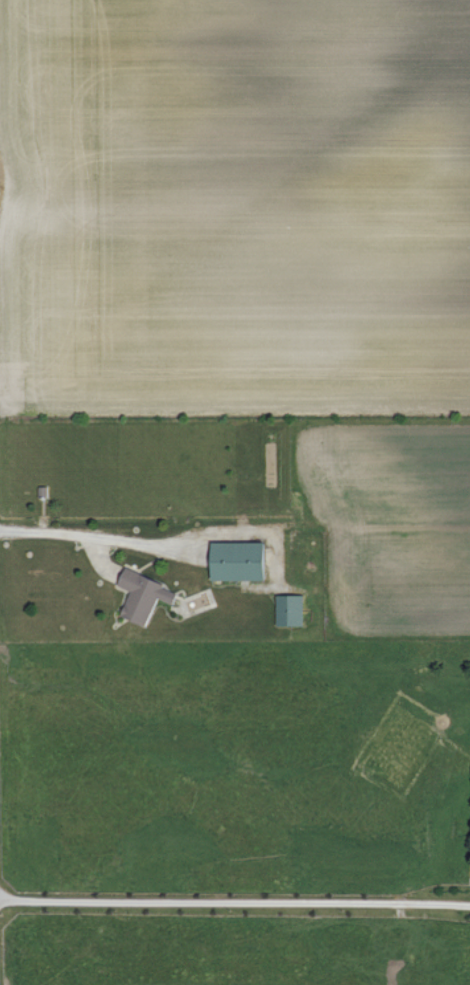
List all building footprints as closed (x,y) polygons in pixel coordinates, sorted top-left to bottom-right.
[(265,541),(213,542),(213,580),(265,579),(265,541)] [(125,569),(118,585),(131,591),(121,616),(147,626),(158,598),(173,604),(179,590),(125,569)] [(277,625),(304,625),(303,594),(277,595),(277,625)]
